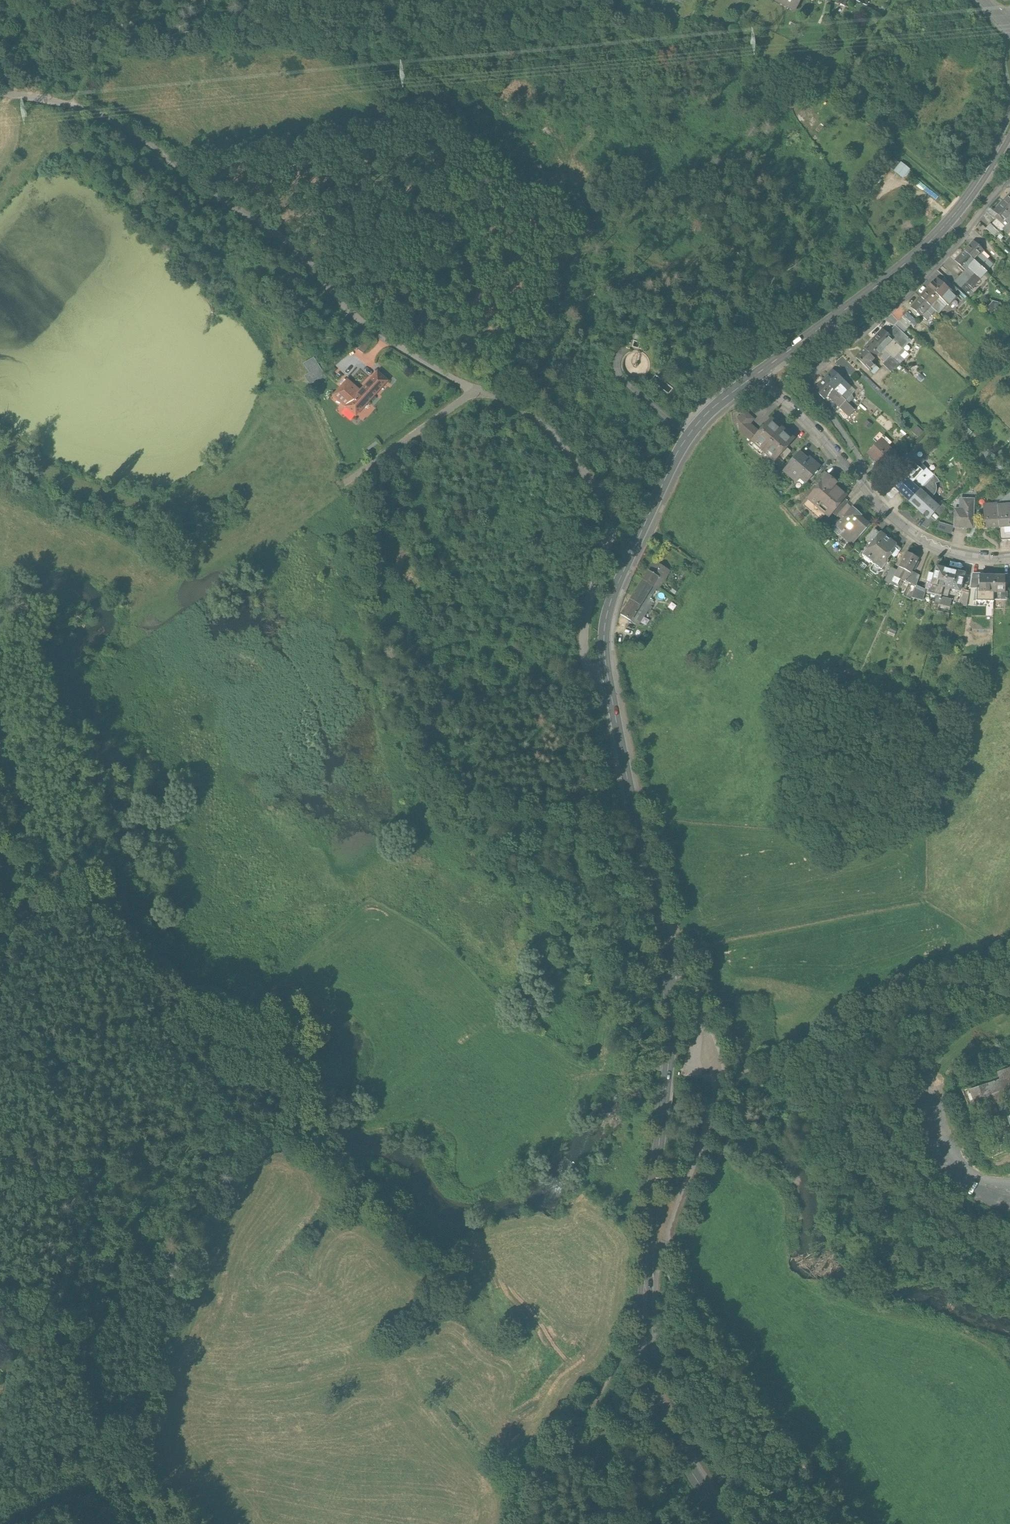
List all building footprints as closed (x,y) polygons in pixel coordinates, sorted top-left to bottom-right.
[(994,211),(999,216),(997,219),(1002,224),(1009,216),(1009,217),(1009,208),(1003,201),(994,211)] [(992,266),(980,254),(984,251),(974,241),(964,251),(986,272),(992,266)] [(986,272),(964,251),(955,261),(966,270),(968,267),(980,279),(986,272)] [(966,270),(955,281),(967,293),(980,279),(968,267),(966,270)] [(957,296),(938,278),(930,287),(940,297),(948,306),(957,296)] [(940,297),(930,287),(921,297),(931,307),(934,310),(939,314),(945,308),(937,300),(940,297)] [(931,307),(921,297),(912,307),(922,317),(931,307)] [(934,310),(930,314),(934,318),(939,314),(934,310)] [(908,330),(899,322),(888,334),(903,349),(911,341),(903,334),(908,330)] [(888,334),(883,330),(874,340),(884,350),(894,359),(903,349),(888,334)] [(367,339),(359,350),(364,354),(372,342),(367,339)] [(874,340),(864,350),(875,359),(884,350),(874,340)] [(859,355),(873,369),(878,363),(875,359),(864,350),(859,355)] [(884,350),(878,356),(885,363),(883,365),(892,373),(900,365),(894,359),(884,350)] [(327,377),(315,359),(306,365),(312,374),(306,377),(312,386),(327,377)] [(843,381),(832,371),(823,381),(838,395),(841,398),(846,392),(847,391),(840,384),(843,381)] [(361,393),(348,381),(334,396),(356,416),(388,381),(378,373),(361,393)] [(838,395),(823,381),(814,391),(824,401),(828,397),(832,401),(838,395)] [(846,392),(841,398),(846,402),(851,397),(846,392)] [(841,398),(838,395),(832,401),(840,408),(846,402),(841,398)] [(750,416),(746,413),(739,420),(741,433),(750,441),(758,432),(750,425),(752,422),(748,418),(750,416)] [(772,420),(752,442),(763,452),(783,430),(772,420)] [(783,430),(763,452),(772,461),(778,458),(786,449),(794,440),(783,430)] [(895,453),(881,440),(867,454),(882,467),(895,453)] [(778,458),(772,461),(777,466),(782,464),(791,453),(786,449),(778,458)] [(808,460),(799,453),(785,470),(797,480),(800,475),(809,482),(820,468),(809,458),(808,460)] [(911,468),(907,473),(907,472),(904,476),(910,482),(918,474),(916,473),(911,468)] [(930,478),(920,469),(916,473),(918,474),(923,479),(915,487),(919,490),(930,479),(930,478)] [(824,474),(815,483),(820,487),(828,478),(824,474)] [(910,482),(904,476),(894,486),(909,501),(919,490),(915,487),(910,482)] [(828,478),(820,487),(821,488),(809,501),(826,515),(830,512),(832,514),(843,502),(846,497),(835,487),(837,485),(828,478)] [(909,501),(928,519),(930,517),(938,508),(937,507),(929,499),(934,494),(935,485),(932,481),(930,479),(919,490),(909,501)] [(1001,495),(1000,494),(996,502),(990,502),(991,514),(997,514),(997,506),(1009,493),(1009,492),(1006,488),(1001,495)] [(997,506),(1009,506),(1009,504),(1009,493),(997,506)] [(963,500),(963,511),(954,510),(954,528),(971,529),(972,501),(963,500)] [(843,502),(832,514),(836,517),(847,505),(843,502)] [(940,503),(937,507),(938,508),(930,517),(935,522),(947,510),(940,503)] [(997,506),(997,514),(998,528),(998,529),(1009,528),(1009,506),(997,506)] [(852,508),(832,530),(849,545),(858,535),(860,537),(870,526),(861,518),(862,517),(852,508)] [(991,514),(984,515),(985,529),(998,528),(997,514),(991,514)] [(998,529),(999,542),(1009,541),(1009,528),(998,529)] [(875,529),(867,539),(871,543),(873,541),(880,533),(875,529)] [(881,533),(880,533),(873,541),(871,543),(862,555),(862,556),(879,570),(881,569),(887,562),(887,561),(891,556),(891,555),(890,554),(896,546),(896,544),(881,533)] [(896,546),(890,554),(891,555),(891,556),(894,558),(897,556),(901,549),(896,546)] [(897,571),(894,577),(906,583),(913,570),(914,571),(918,563),(917,562),(919,559),(907,553),(897,571)] [(662,571),(653,565),(649,571),(659,577),(662,571)] [(948,570),(936,567),(934,575),(929,574),(926,583),(929,584),(944,588),(948,570)] [(891,568),(884,582),(890,585),(894,577),(897,571),(891,568)] [(964,574),(948,570),(944,588),(959,592),(964,574)] [(659,577),(649,571),(643,581),(652,587),(659,577)] [(993,577),(983,577),(983,594),(993,594),(993,577)] [(1005,577),(993,577),(993,594),(993,601),(1006,601),(1006,594),(1004,594),(1005,577)] [(643,581),(621,615),(630,621),(639,608),(647,614),(654,603),(645,598),(647,595),(652,587),(643,581)] [(944,588),(929,584),(928,591),(937,593),(935,603),(940,604),(941,597),(944,588)] [(925,589),(916,586),(912,598),(921,601),(925,589)] [(656,589),(652,587),(647,595),(651,597),(656,589)] [(952,600),(941,597),(940,604),(950,607),(952,600)] [(647,614),(639,608),(630,621),(639,626),(647,614)] [(981,1123),(997,1117),(993,1104),(996,1103),(997,1106),(1002,1104),(1001,1101),(1009,1098),(1009,1077),(987,1086),(986,1085),(969,1091),(981,1123)]
